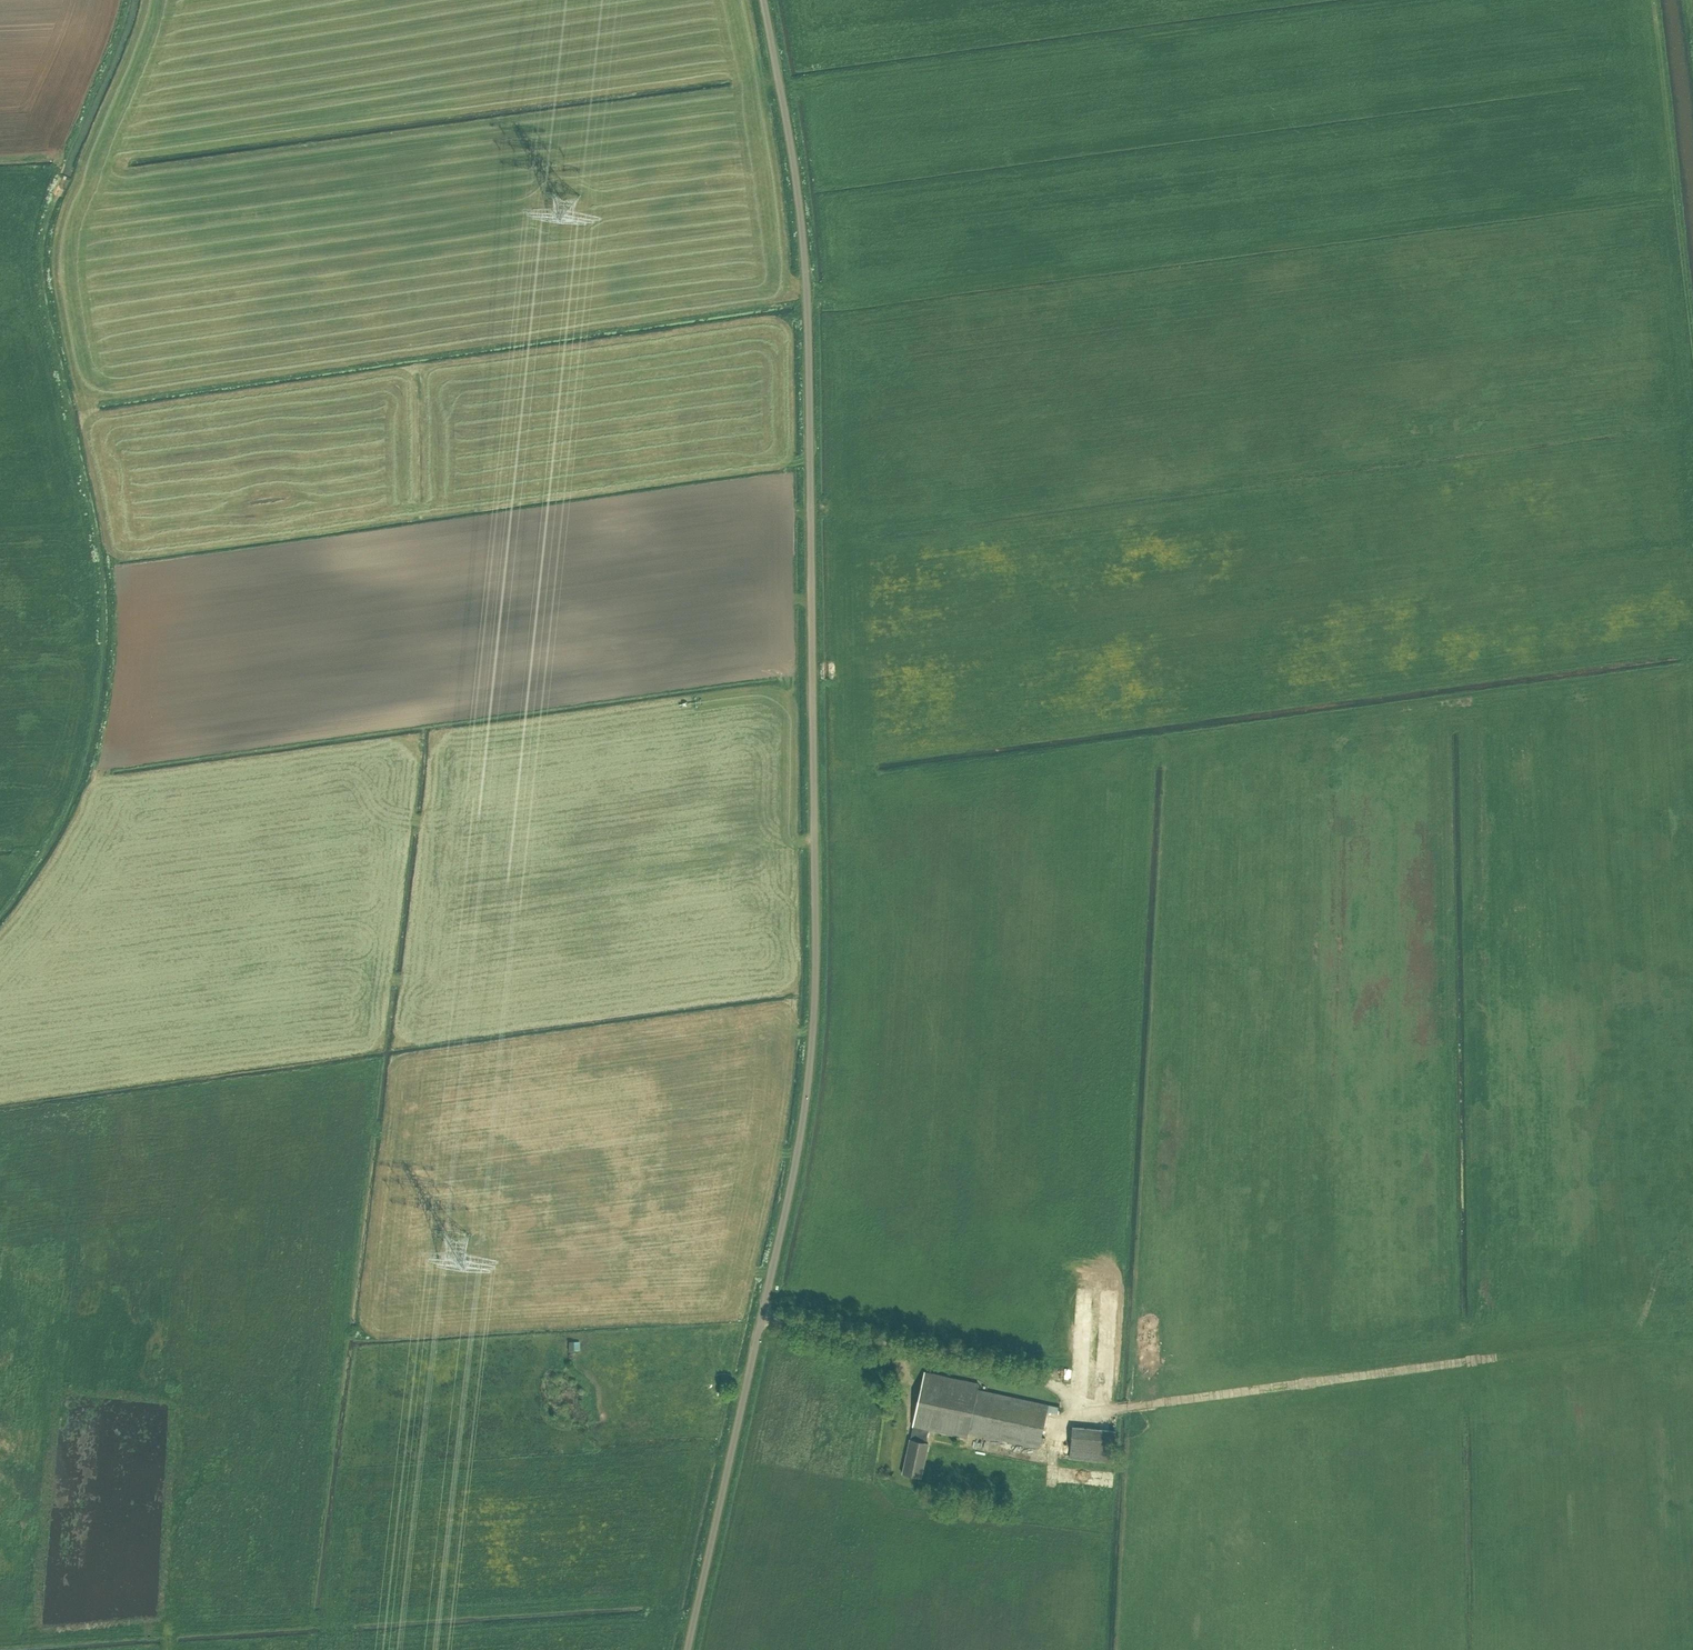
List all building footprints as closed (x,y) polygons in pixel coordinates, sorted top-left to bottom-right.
[(1120,1305),(1119,1296),(1102,1297),(1102,1306),(1120,1305)] [(575,1341),(574,1350),(582,1350),(583,1342),(575,1341)] [(913,1425),(902,1474),(921,1478),(928,1443),(926,1443),(929,1429),(967,1438),(969,1432),(1039,1448),(1049,1405),(978,1389),(979,1384),(925,1372),(913,1425)] [(1113,1463),(1116,1430),(1072,1426),(1069,1458),(1113,1463)]
